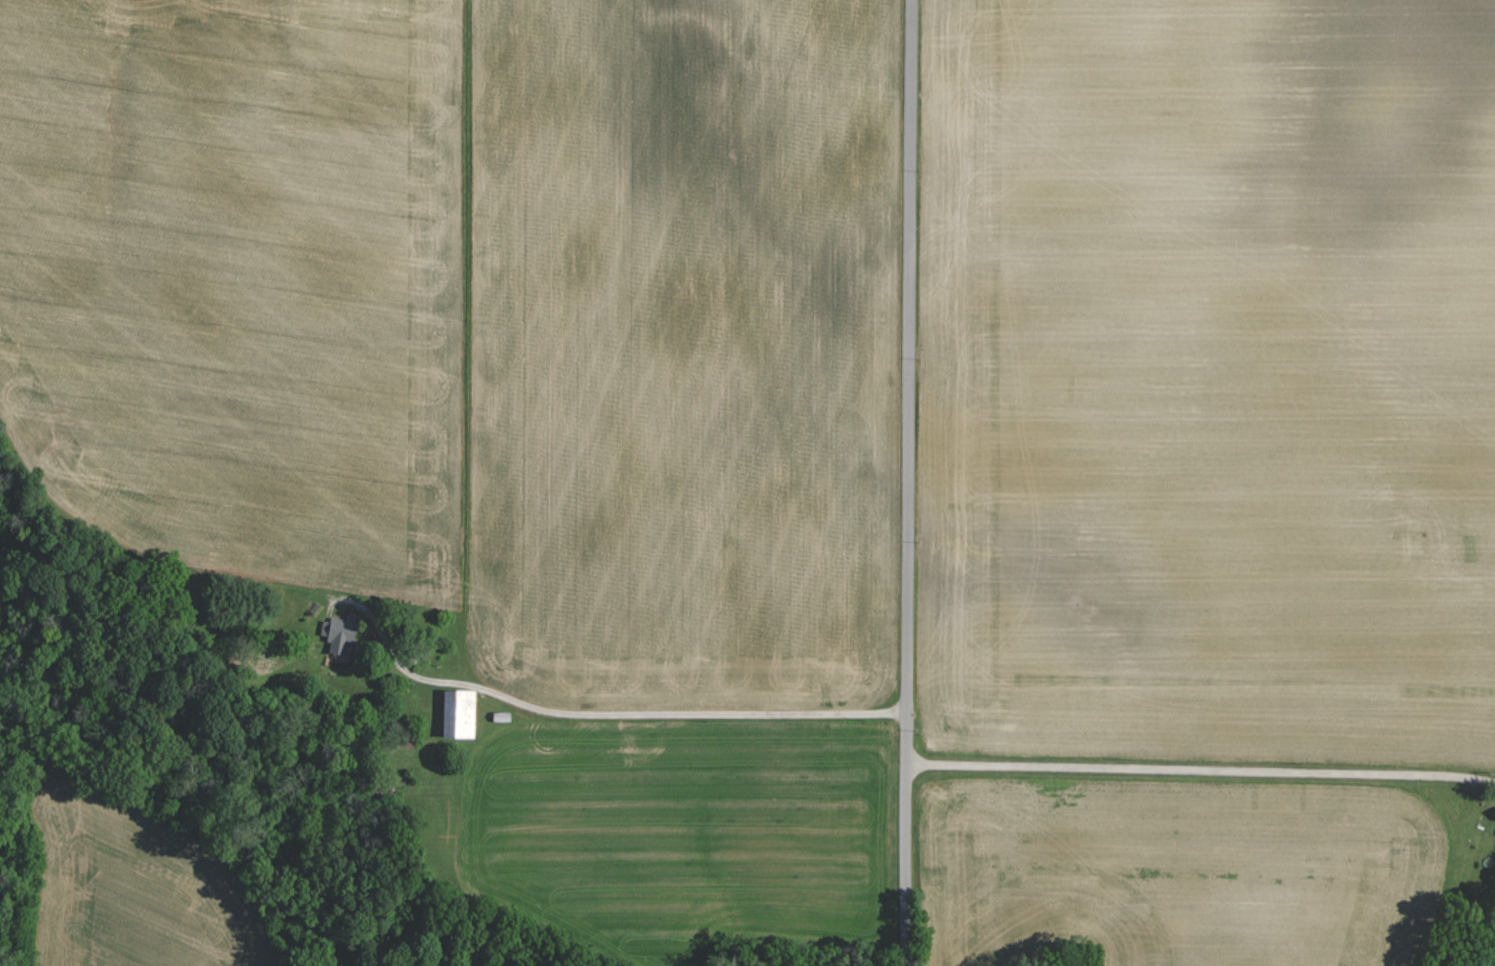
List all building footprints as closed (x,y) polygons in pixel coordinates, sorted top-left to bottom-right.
[(321,634),(331,636),(328,651),(346,655),(348,645),(354,646),(360,613),(349,611),(348,621),(324,617),(321,634)] [(476,738),(477,690),(446,690),(445,737),(476,738)]
